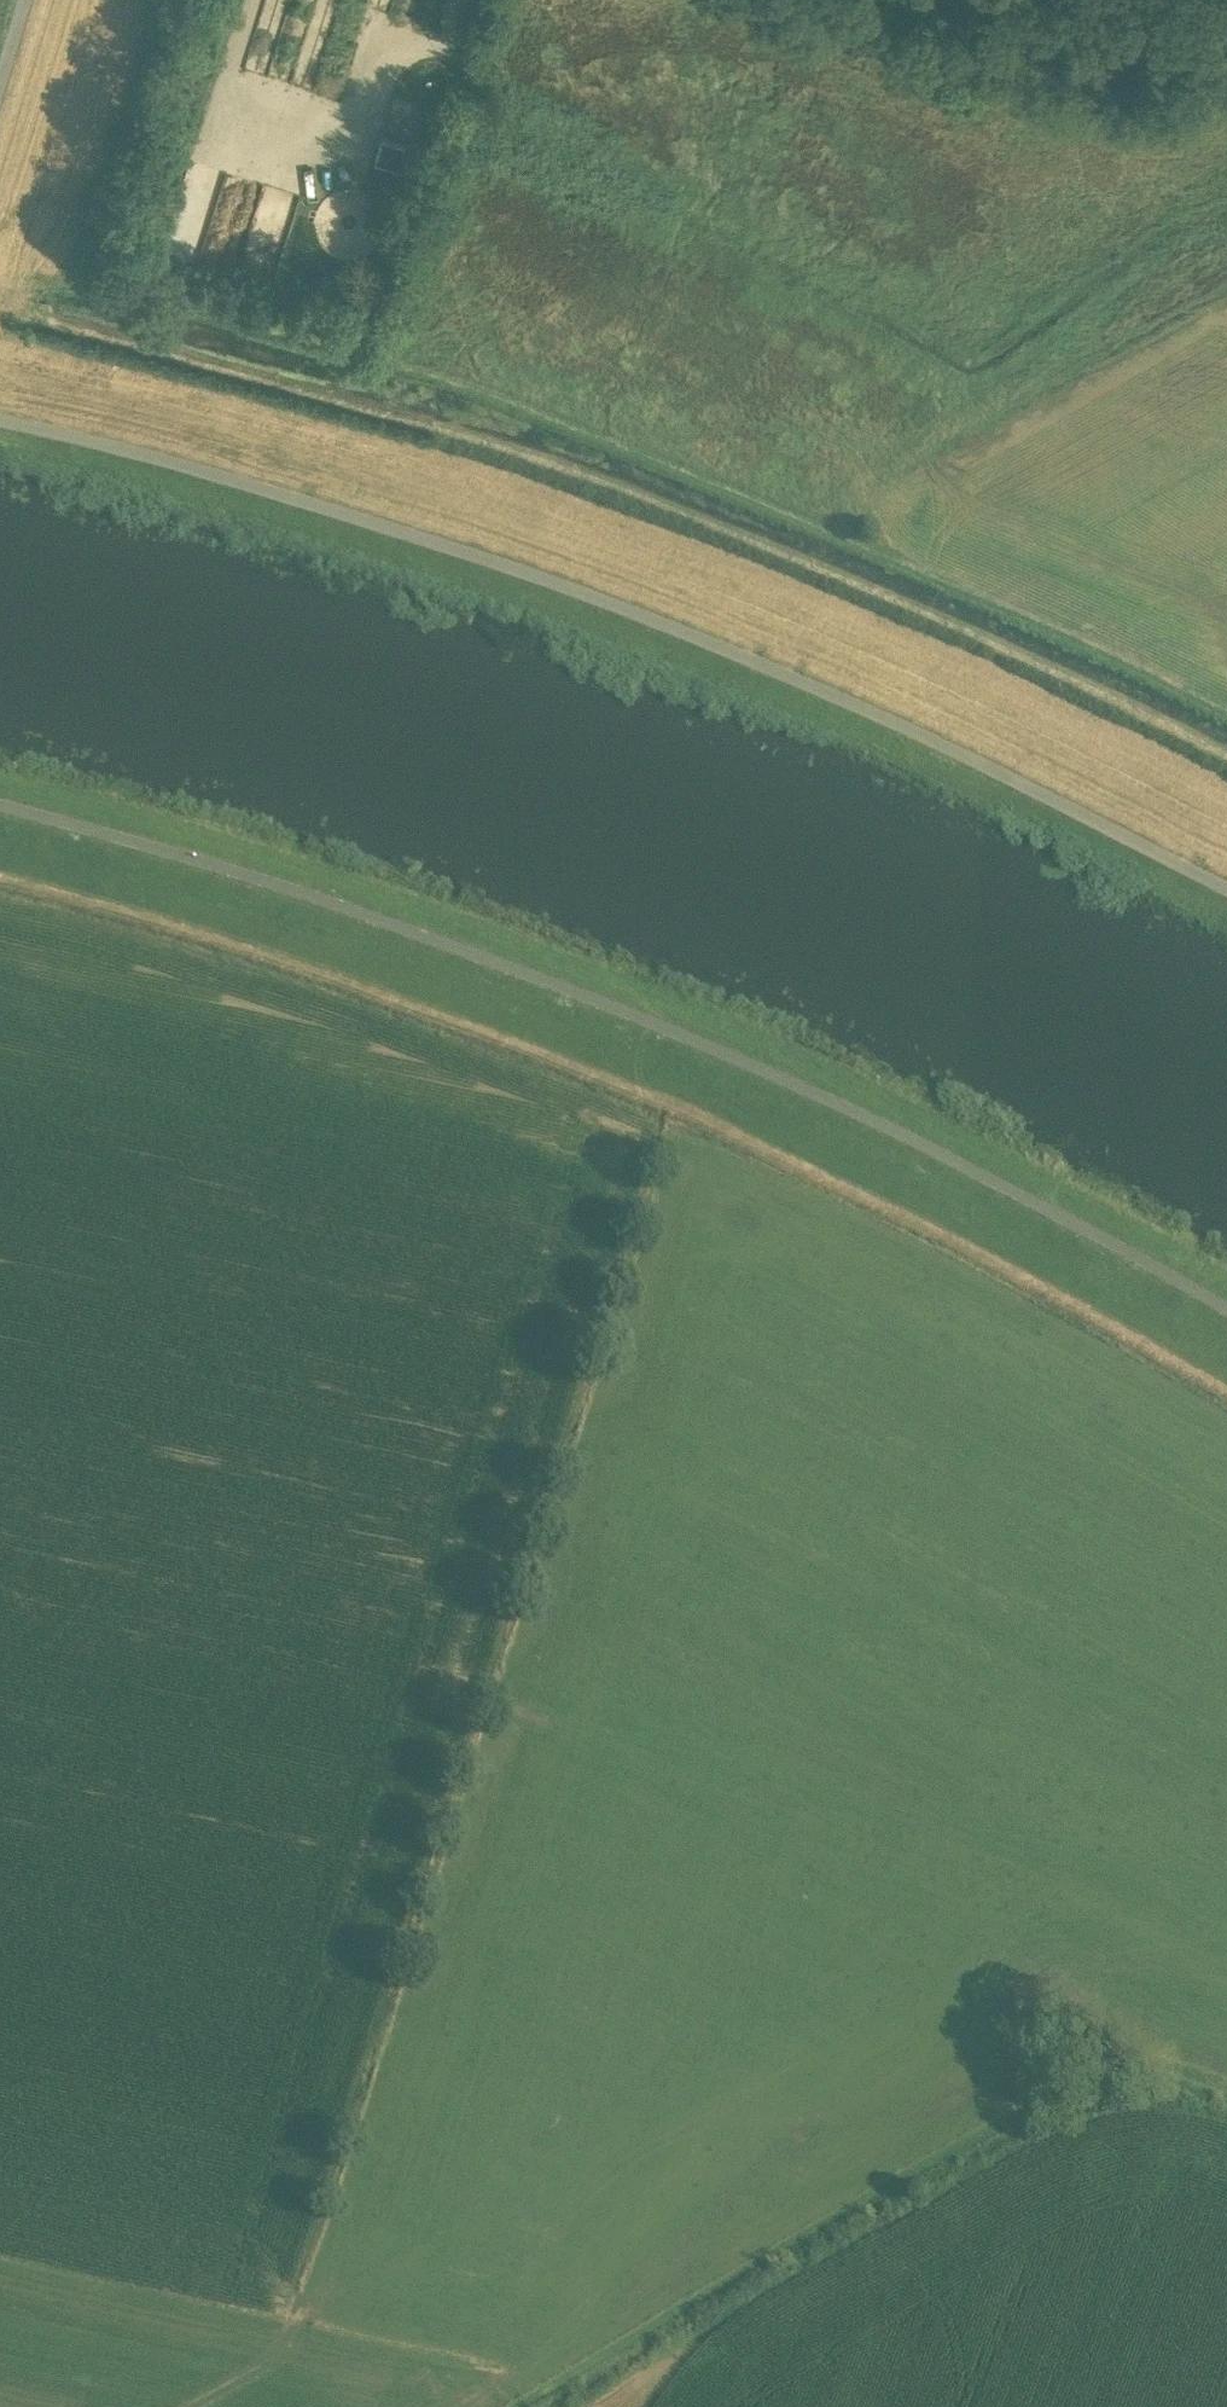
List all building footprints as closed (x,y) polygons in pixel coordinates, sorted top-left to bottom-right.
[(409,172),(417,147),(382,136),(374,161),(409,172)] [(348,257),(353,257),(359,255),(365,253),(370,250),(374,246),(378,241),(380,236),(382,231),(383,225),(383,219),(382,213),(380,208),(377,203),(373,198),(369,194),(364,191),(358,189),(353,188),(347,188),(341,189),(336,191),(330,193),(326,197),(322,201),(319,206),(316,211),(315,217),(314,223),(315,228),(316,234),(319,239),(322,244),(326,249),(331,252),(336,255),(342,256),(348,257)]
